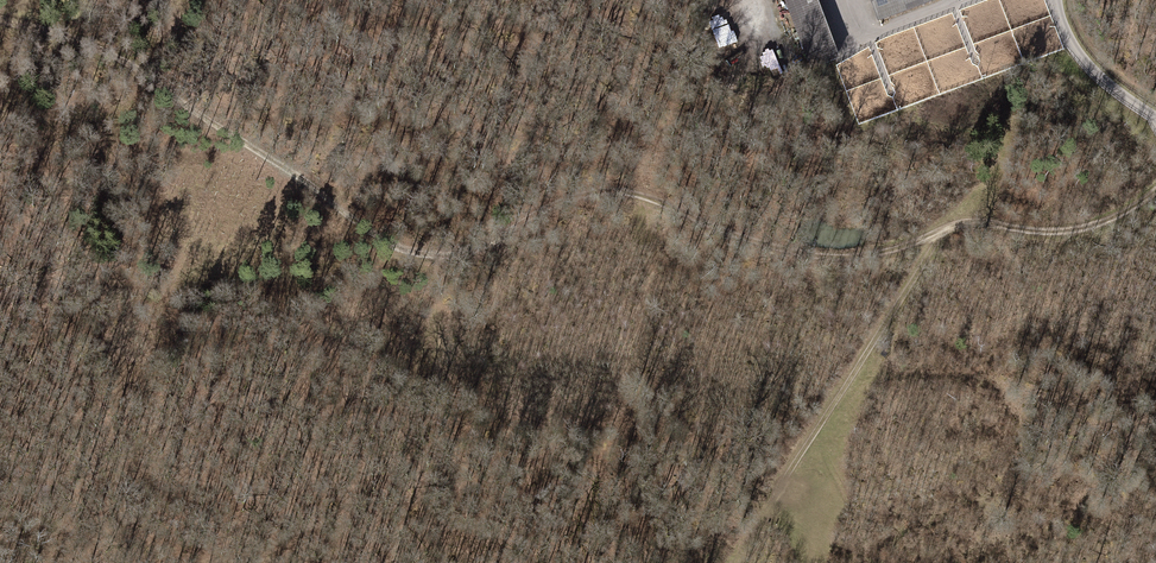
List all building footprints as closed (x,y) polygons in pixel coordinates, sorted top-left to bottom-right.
[(812,70),(835,61),(812,0),(786,0),(812,70)] [(879,19),(929,0),(872,0),(879,19)] [(1021,63),(1021,0),(989,0),(945,15),(949,25),(942,28),(946,37),(951,37),(957,53),(957,56),(961,55),(964,61),(964,74),(966,80),(975,80),(1021,63)] [(777,72),(798,67),(794,52),(784,55),(782,48),(772,51),(777,72)]
